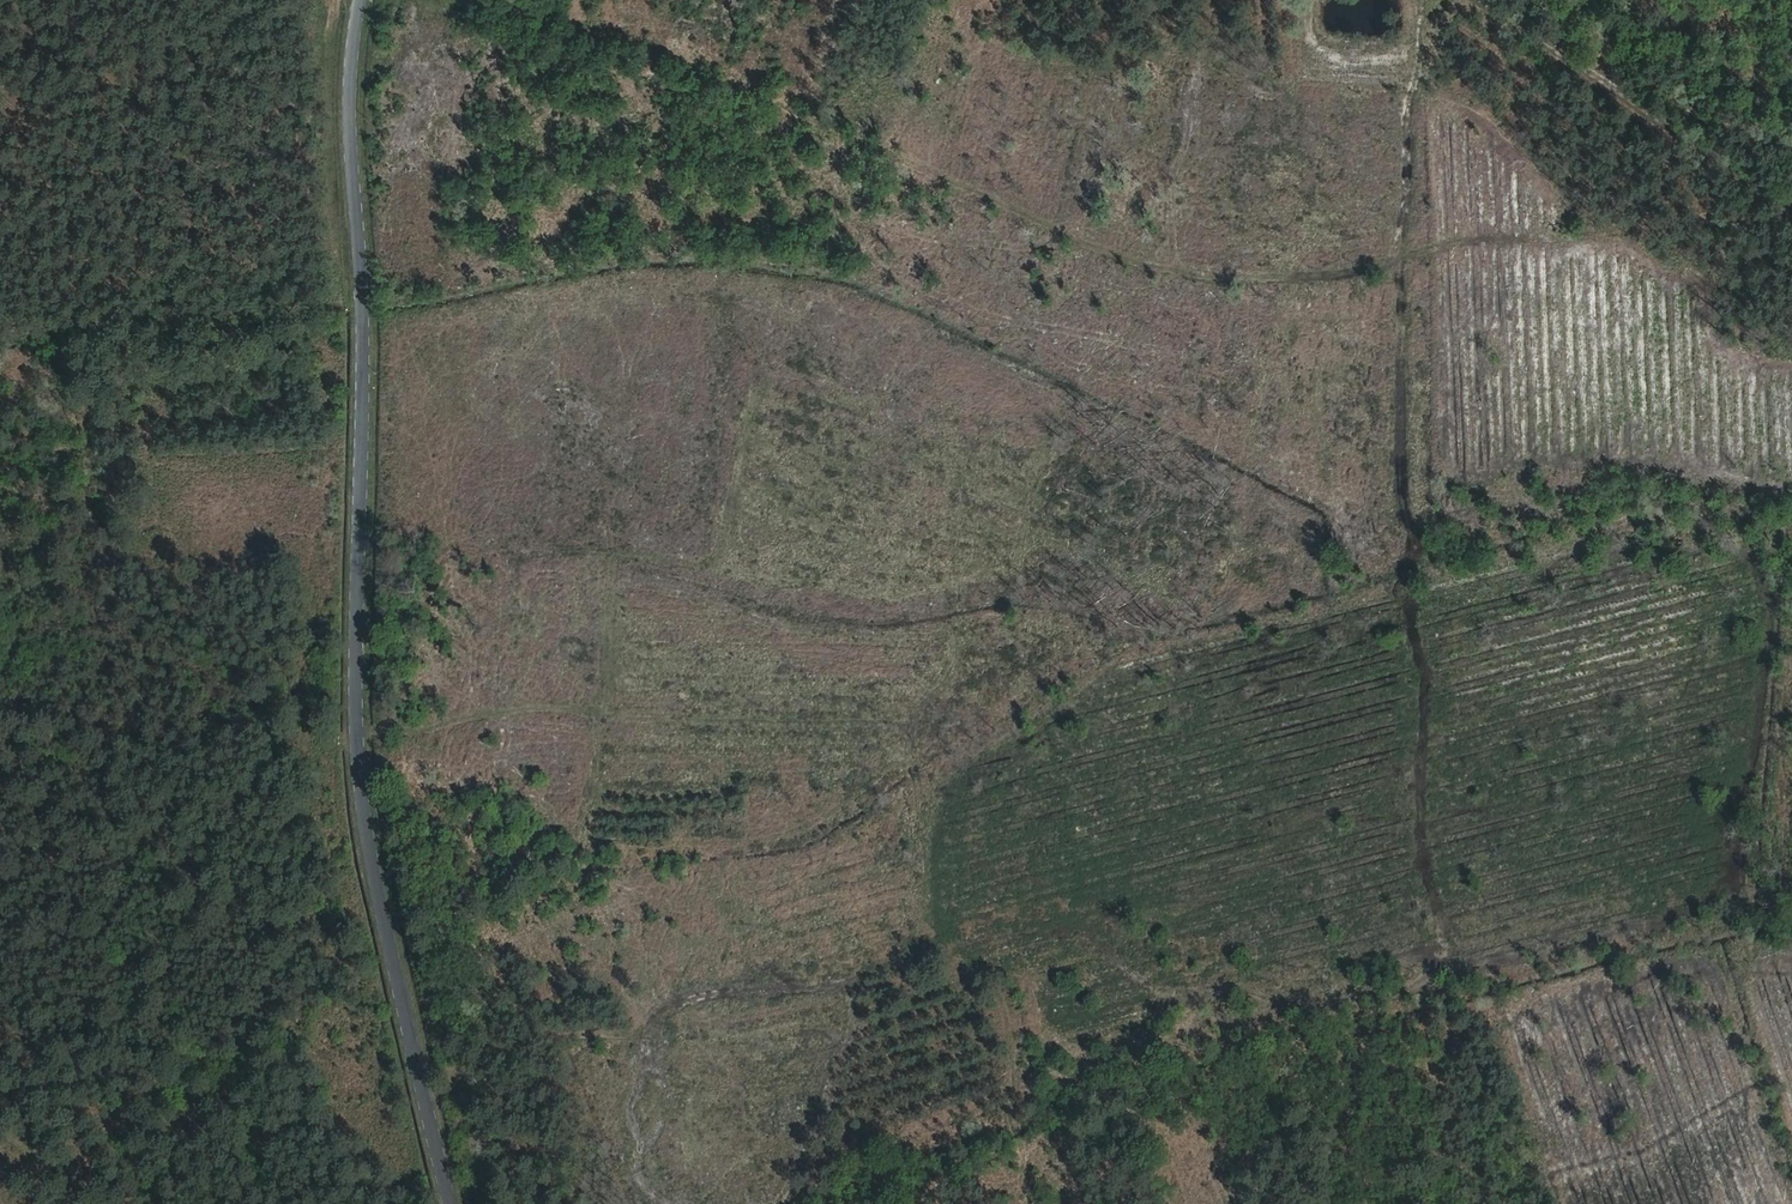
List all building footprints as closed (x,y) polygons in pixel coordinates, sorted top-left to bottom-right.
[(453,1069),(445,1071),(447,1078),(454,1076),(453,1069)]
